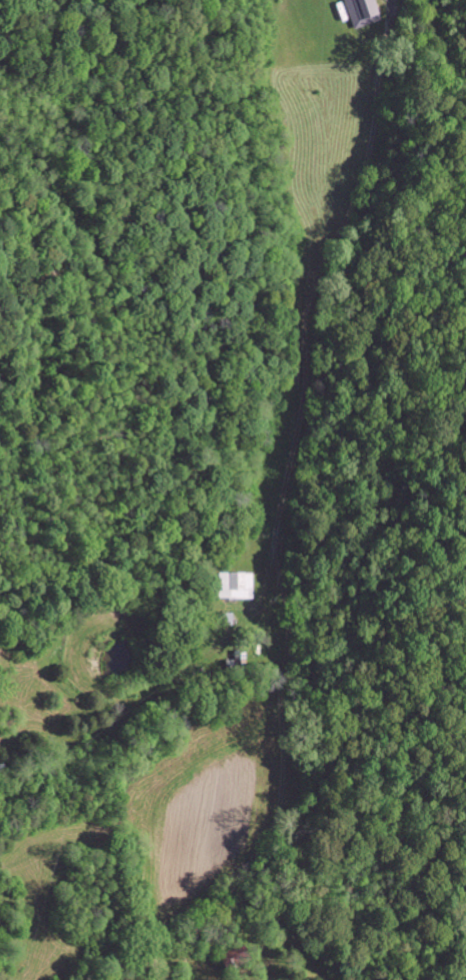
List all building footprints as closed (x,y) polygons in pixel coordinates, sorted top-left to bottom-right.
[(376,0),(345,0),(356,30),(384,20),(376,0)] [(252,574),(219,574),(218,600),(252,600),(252,574)]
